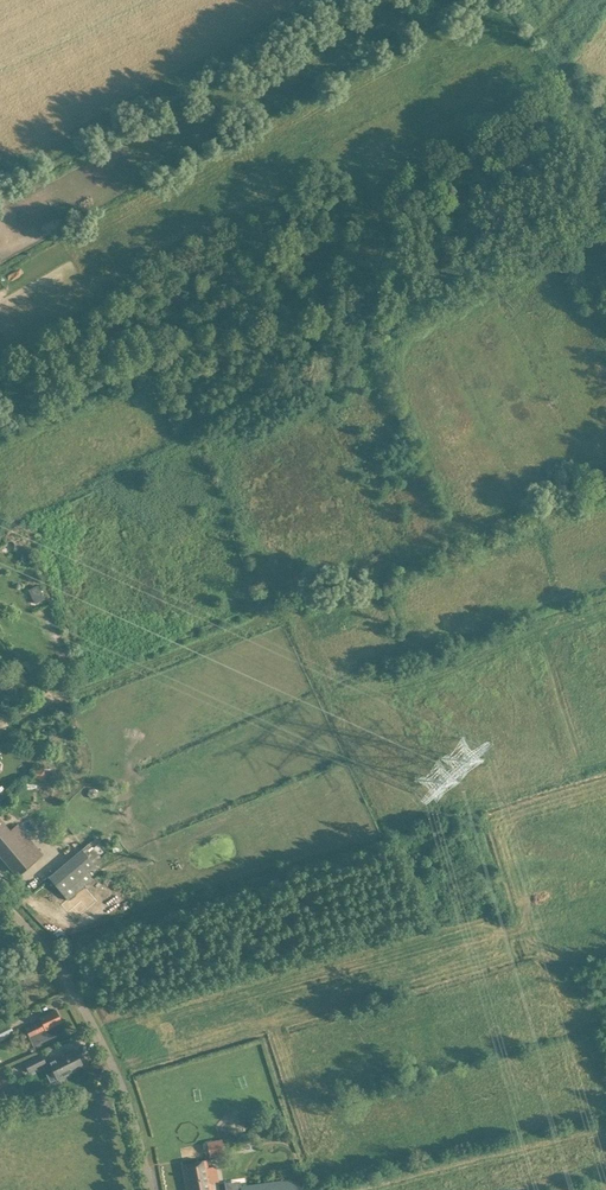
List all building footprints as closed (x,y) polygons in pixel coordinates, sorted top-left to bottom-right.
[(35,606),(45,601),(36,585),(27,590),(35,606)] [(43,767),(31,768),(32,780),(44,779),(43,767)] [(13,799),(13,798),(23,789),(24,787),(21,783),(17,779),(0,795),(0,811),(13,799)] [(18,876),(44,854),(17,824),(10,830),(0,818),(0,855),(18,876)] [(72,858),(48,878),(67,899),(61,904),(74,920),(97,901),(84,885),(100,872),(98,869),(95,865),(102,859),(88,844),(82,850),(82,849),(72,858)] [(41,1021),(25,1028),(28,1035),(29,1037),(34,1047),(65,1032),(60,1022),(62,1022),(56,1009),(45,1014),(39,1017),(41,1021)] [(13,1033),(8,1023),(0,1027),(0,1040),(13,1033)] [(48,1061),(57,1080),(75,1071),(74,1069),(83,1065),(76,1050),(56,1059),(55,1058),(48,1061)] [(42,1054),(24,1063),(28,1072),(46,1063),(42,1054)] [(208,1143),(210,1156),(224,1153),(222,1140),(208,1143)] [(208,1167),(207,1160),(184,1164),(188,1189),(212,1189),(210,1182),(219,1181),(216,1166),(208,1167)] [(241,1189),(301,1189),(299,1178),(240,1186),(241,1189)]
